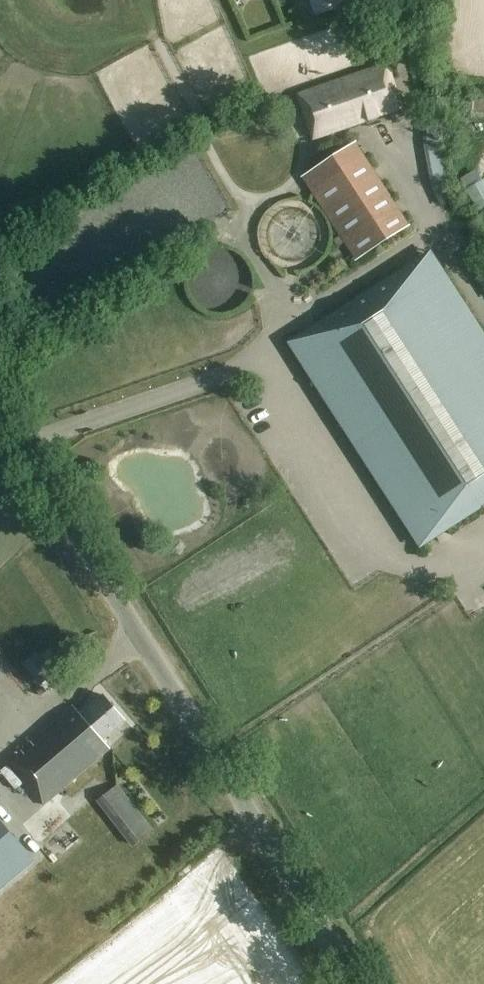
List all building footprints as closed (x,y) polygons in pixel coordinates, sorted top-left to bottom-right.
[(356,0),(312,0),(317,14),(356,0)] [(298,93),(314,140),(405,109),(390,62),(298,93)] [(356,144),(303,178),(341,236),(333,241),(338,248),(346,243),(356,259),(408,225),(356,144)] [(466,190),(478,211),(483,207),(483,198),(476,184),(466,190)] [(483,505),(483,338),(429,253),(410,265),(292,342),(423,545),(483,505)] [(35,652),(22,664),(30,673),(43,662),(35,652)] [(125,721),(103,695),(82,712),(76,704),(29,742),(34,748),(25,755),(21,750),(7,762),(42,803),(109,748),(102,740),(125,721)] [(98,801),(133,846),(153,831),(117,786),(98,801)] [(0,821),(0,889),(34,860),(0,821)]
